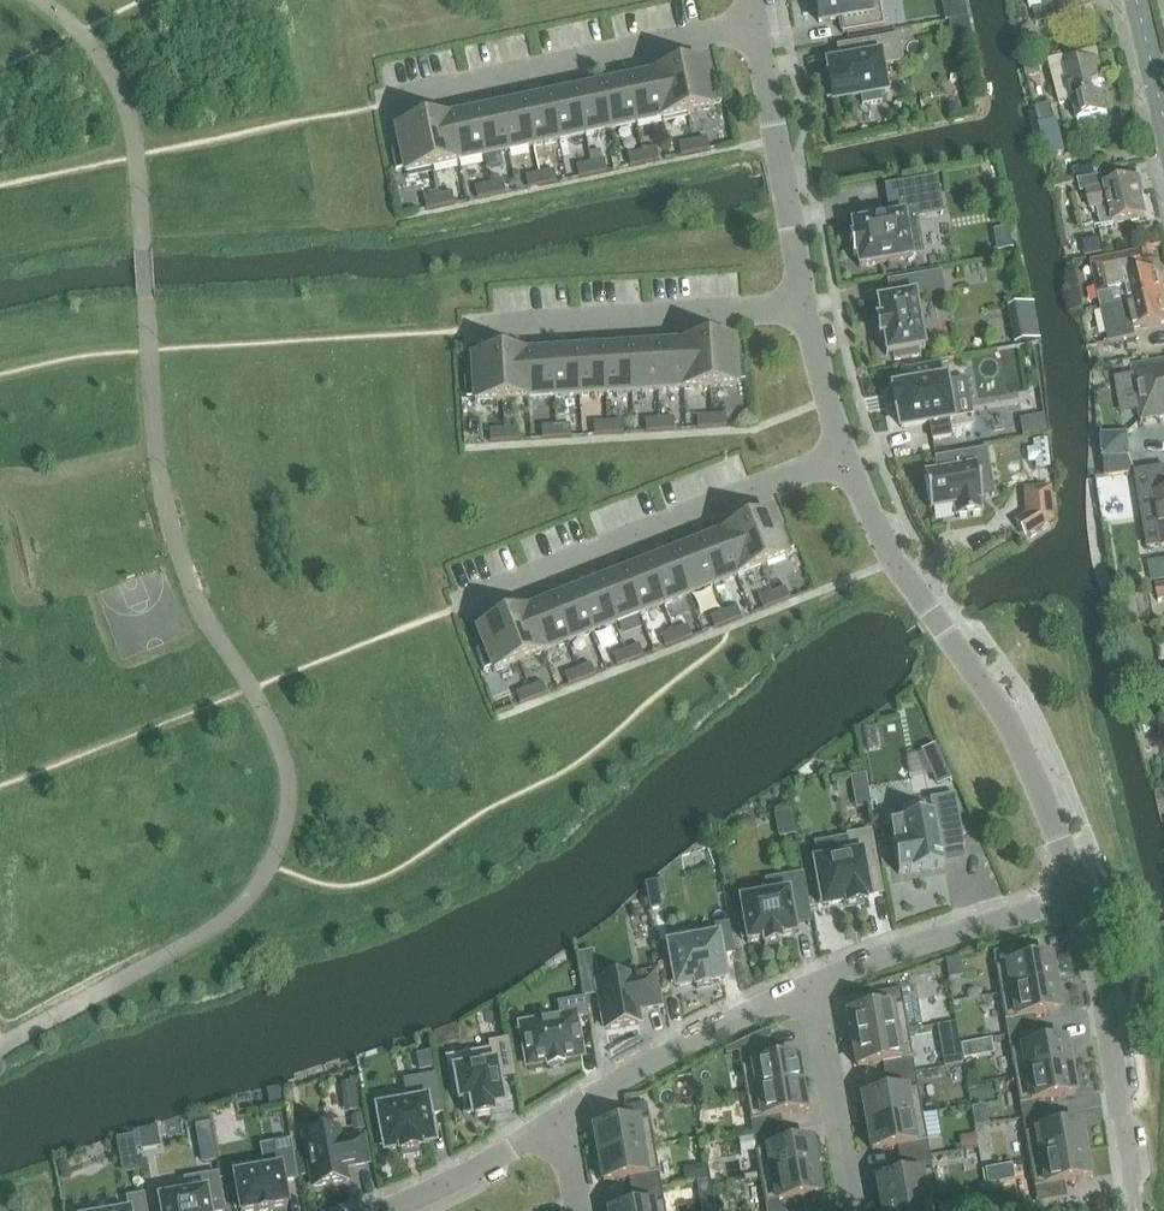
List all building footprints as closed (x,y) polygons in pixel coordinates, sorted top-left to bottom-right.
[(819,23),(841,19),(843,32),(842,32),(843,33),(883,26),(879,0),(815,0),(819,23)] [(946,21),(949,20),(969,17),(966,0),(942,0),(946,21)] [(1042,6),(1033,8),(1037,23),(1066,16),(1063,1),(1060,2),(1060,0),(1041,0),(1042,6)] [(972,39),(969,17),(949,20),(953,42),(972,39)] [(830,65),(832,77),(829,77),(829,80),(825,81),(828,99),(833,98),(833,101),(861,96),(863,105),(882,102),(880,92),(885,92),(881,66),(903,62),(899,36),(838,47),(841,63),(830,65)] [(1098,50),(1064,58),(1067,68),(1101,60),(1100,55),(1098,50)] [(1059,104),(1074,101),(1079,120),(1108,114),(1101,83),(1106,82),(1101,60),(1067,68),(1064,58),(1049,61),(1059,104)] [(705,64),(678,70),(687,114),(714,108),(713,104),(722,102),(717,81),(709,83),(705,64)] [(687,114),(678,70),(653,75),(662,119),(687,114)] [(653,75),(627,81),(637,124),(662,119),(653,75)] [(637,124),(627,81),(602,86),(611,130),(637,124)] [(602,86),(576,92),(585,135),(611,130),(602,86)] [(550,97),(560,141),(585,135),(576,92),(550,97)] [(550,97),(525,103),(534,146),(560,141),(550,97)] [(509,152),(534,146),(525,103),(500,108),(509,152)] [(1051,104),(1036,107),(1048,156),(1063,152),(1051,104)] [(500,108),(474,113),(483,157),(509,152),(500,108)] [(483,157),(474,113),(449,119),(458,162),(483,157)] [(449,119),(423,124),(433,168),(458,162),(449,119)] [(406,173),(433,168),(423,124),(397,130),(401,148),(392,150),(397,171),(405,169),(406,173)] [(693,141),(696,152),(710,149),(707,138),(693,141)] [(693,141),(679,144),(682,155),(696,152),(693,141)] [(642,151),(645,163),(659,160),(656,148),(642,151)] [(642,151),(628,154),(631,166),(645,163),(642,151)] [(591,162),(593,174),(607,171),(605,159),(591,162)] [(591,162),(577,165),(579,177),(593,174),(591,162)] [(1101,166),(1086,169),(1089,178),(1103,175),(1101,166)] [(540,173),(542,185),(557,182),(554,170),(540,173)] [(540,173),(526,176),(528,188),(542,185),(540,173)] [(1106,186),(1104,177),(1104,176),(1078,181),(1081,194),(1088,192),(1092,209),(1093,209),(1094,213),(1100,212),(1103,226),(1114,224),(1144,217),(1138,190),(1136,179),(1106,186)] [(489,184),(492,196),(506,193),(503,181),(489,184)] [(489,184),(475,187),(478,199),(492,196),(489,184)] [(849,244),(853,263),(856,263),(858,275),(912,265),(912,263),(924,261),(915,211),(941,206),(937,184),(893,192),(898,223),(850,231),(852,243),(849,244)] [(438,195),(441,206),(455,203),(453,192),(438,195)] [(438,195),(424,198),(427,209),(441,206),(438,195)] [(1151,245),(1142,247),(1144,257),(1153,255),(1152,248),(1151,245)] [(1092,260),(1103,310),(1163,297),(1163,290),(1163,289),(1163,278),(1161,277),(1159,270),(1145,273),(1140,249),(1092,260)] [(878,303),(881,319),(878,320),(878,319),(876,320),(877,322),(880,336),(879,336),(880,338),(882,338),(884,337),(887,353),(886,354),(887,356),(889,355),(894,354),(895,360),(919,356),(918,350),(923,349),(925,349),(925,347),(916,296),(944,291),(941,273),(889,282),(892,299),(879,301),(877,301),(878,303)] [(1135,331),(1163,324),(1163,297),(1103,310),(1110,345),(1137,338),(1135,331)] [(1036,327),(1014,331),(1016,343),(1038,340),(1036,327)] [(734,341),(707,343),(710,387),(737,386),(737,382),(746,381),(744,360),(736,360),(734,341)] [(684,389),(710,387),(707,343),(681,345),(684,389)] [(681,345),(655,346),(658,391),(684,389),(681,345)] [(658,391),(655,346),(629,348),(632,392),(658,391)] [(629,348),(603,350),(606,394),(632,392),(629,348)] [(606,394),(603,350),(578,351),(580,396),(606,394)] [(578,351),(552,353),(555,397),(580,396),(578,351)] [(555,397),(552,353),(526,355),(529,399),(555,397)] [(526,355),(500,356),(503,401),(529,399),(526,355)] [(475,402),(503,401),(500,356),(473,358),(474,377),(465,377),(467,399),(475,398),(475,402)] [(1132,366),(1133,374),(1140,411),(1141,416),(1142,421),(1163,417),(1163,360),(1133,366),(1132,366)] [(952,419),(949,402),(954,401),(950,382),(946,383),(945,380),(942,381),(939,366),(904,372),(907,387),(895,389),(896,392),(893,392),(896,407),(898,407),(902,428),(930,423),(933,440),(952,436),(949,420),(952,419)] [(727,426),(726,414),(712,415),(713,427),(727,426)] [(712,415),(698,416),(698,428),(713,427),(712,415)] [(1044,415),(1020,419),(1023,435),(1046,431),(1044,415)] [(675,429),(675,417),(660,418),(661,430),(675,429)] [(660,418),(646,419),(647,431),(661,430),(660,418)] [(623,433),(623,421),(608,422),(609,434),(623,433)] [(608,422),(594,423),(595,435),(609,434),(608,422)] [(572,436),(571,424),(556,425),(557,437),(572,436)] [(556,425),(542,426),(543,438),(557,437),(556,425)] [(520,439),(519,427),(505,428),(505,440),(520,439)] [(505,428),(490,429),(491,441),(505,440),(505,428)] [(1129,434),(1103,435),(1104,458),(1130,456),(1129,434)] [(1038,468),(1050,467),(1051,467),(1048,439),(1033,440),(1034,447),(1027,448),(1029,462),(1035,462),(1036,469),(1038,468)] [(956,517),(982,512),(980,500),(983,500),(977,469),(989,467),(986,450),(936,459),(939,471),(924,474),(931,509),(954,505),(956,517)] [(1137,472),(1149,548),(1163,546),(1163,468),(1137,472)] [(1054,520),(1052,498),(1026,514),(1016,521),(1026,537),(1054,520)] [(771,515),(746,525),(762,567),(788,557),(786,553),(794,550),(786,530),(778,533),(771,515)] [(746,525),(722,534),(738,576),(762,567),(746,525)] [(698,544),(714,586),(738,576),(722,534),(698,544)] [(698,544),(673,553),(689,595),(714,586),(698,544)] [(673,553),(648,563),(665,605),(689,595),(673,553)] [(665,605),(648,563),(624,573),(641,614),(665,605)] [(624,573),(600,582),(616,624),(641,614),(624,573)] [(616,624),(600,582),(576,592),(592,633),(616,624)] [(790,598),(786,587),(772,592),(777,603),(790,598)] [(576,592),(552,601),(568,643),(592,633),(576,592)] [(772,592),(759,598),(763,609),(777,603),(772,592)] [(528,611),(544,652),(568,643),(552,601),(528,611)] [(742,617),(737,606),(724,611),(728,622),(742,617)] [(528,611),(503,620),(520,662),(544,652),(528,611)] [(724,611),(710,617),(715,628),(728,622),(724,611)] [(669,632),(695,622),(691,612),(665,621),(669,632)] [(494,672),(520,662),(503,620),(478,630),(485,648),(477,651),(485,671),(493,668),(494,672)] [(679,642),(693,636),(688,625),(675,631),(679,642)] [(675,631),(661,636),(666,647),(679,642),(675,631)] [(626,650),(631,661),(644,655),(640,644),(626,650)] [(617,666),(631,661),(626,650),(613,655),(617,666)] [(582,680),(596,674),(592,663),(578,669),(582,680)] [(578,669),(565,674),(569,685),(582,680),(578,669)] [(548,693),(543,682),(530,687),(534,698),(548,693)] [(530,687),(516,693),(521,704),(534,698),(530,687)] [(1144,722),(1140,726),(1141,732),(1147,734),(1151,730),(1150,724),(1144,722)] [(947,768),(934,773),(939,785),(952,780),(947,768)] [(866,775),(851,777),(854,790),(868,787),(866,775)] [(901,822),(891,824),(893,834),(892,834),(894,843),(893,843),(899,874),(910,872),(910,873),(945,866),(942,851),(965,847),(956,794),(930,799),(933,815),(901,821),(901,822)] [(821,884),(817,885),(817,884),(816,884),(819,903),(821,903),(820,902),(824,901),(824,906),(847,902),(848,907),(865,904),(864,898),(869,898),(868,891),(882,888),(871,831),(848,836),(852,857),(817,863),(821,884)] [(658,881),(646,883),(651,910),(663,908),(661,897),(658,881)] [(789,892),(741,900),(744,919),(739,920),(743,939),(747,938),(748,943),(764,940),(765,944),(764,944),(765,946),(767,946),(779,943),(779,944),(782,943),(782,941),(781,941),(781,937),(796,935),(795,924),(811,921),(806,891),(789,893),(789,892)] [(721,910),(712,912),(715,926),(723,925),(721,910)] [(673,963),(668,964),(672,983),(677,982),(678,987),(696,984),(697,989),(712,986),(711,981),(725,979),(721,956),(735,953),(729,924),(723,925),(715,926),(701,929),(703,940),(670,947),(673,963)] [(968,945),(951,945),(952,978),(969,978),(968,945)] [(1001,994),(1056,984),(1051,958),(1026,962),(1024,947),(993,952),(1001,994)] [(952,1000),(944,956),(906,963),(914,1007),(952,1000)] [(640,1023),(637,1007),(643,1006),(643,1008),(661,1005),(655,973),(631,977),(631,976),(598,982),(600,993),(596,994),(600,1015),(604,1014),(607,1029),(640,1023)] [(1056,984),(1001,994),(1008,1036),(1038,1030),(1036,1016),(1061,1011),(1056,984)] [(901,989),(871,994),(874,1009),(848,1014),(853,1041),(909,1031),(901,989)] [(581,1055),(575,1018),(579,1018),(588,1016),(585,999),(559,1004),(561,1015),(562,1019),(523,1027),(529,1064),(547,1061),(548,1066),(548,1067),(565,1064),(564,1063),(564,1058),(581,1055)] [(956,1023),(938,1026),(940,1037),(958,1034),(956,1023)] [(1038,1030),(1008,1036),(1016,1077),(1071,1068),(1066,1041),(1041,1045),(1038,1030)] [(853,1041),(858,1067),(883,1063),(886,1078),(916,1073),(909,1031),(853,1041)] [(966,1059),(980,1057),(977,1042),(963,1044),(966,1059)] [(473,1125),(492,1122),(490,1113),(502,1111),(497,1084),(512,1081),(505,1044),(489,1047),(493,1070),(455,1077),(456,1085),(452,1086),(454,1100),(459,1099),(463,1122),(472,1121),(473,1125)] [(769,1047),(739,1052),(747,1094),(802,1084),(797,1057),(772,1062),(769,1047)] [(432,1053),(417,1055),(420,1070),(435,1068),(432,1053)] [(1071,1068),(1016,1077),(1023,1119),(1053,1114),(1050,1099),(1076,1094),(1071,1068)] [(868,1124),(923,1114),(916,1073),(886,1078),(888,1093),(863,1097),(868,1124)] [(436,1075),(420,1078),(425,1102),(379,1110),(381,1121),(376,1122),(381,1146),(385,1145),(386,1151),(401,1148),(402,1153),(421,1149),(420,1145),(434,1142),(429,1116),(443,1113),(436,1075)] [(802,1084),(747,1094),(754,1136),(784,1131),(781,1116),(807,1111),(802,1084)] [(281,1087),(267,1089),(270,1106),(284,1104),(281,1087)] [(926,1100),(932,1132),(977,1124),(972,1092),(926,1100)] [(655,1146),(647,1104),(617,1109),(620,1124),(595,1129),(599,1155),(655,1146)] [(901,1161),(931,1156),(923,1114),(868,1124),(873,1151),(898,1146),(901,1161)] [(1030,1161),(1086,1151),(1081,1124),(1056,1129),(1053,1114),(1023,1119),(1030,1161)] [(210,1123),(196,1126),(197,1135),(212,1132),(210,1123)] [(137,1130),(141,1150),(161,1146),(158,1126),(137,1130)] [(784,1131),(754,1136),(761,1178),(817,1168),(812,1141),(787,1145),(784,1131)] [(135,1135),(118,1138),(121,1157),(138,1154),(135,1135)] [(312,1195),(346,1189),(343,1172),(349,1171),(350,1173),(367,1170),(362,1143),(339,1147),(337,1135),(303,1141),(312,1195)] [(975,1135),(963,1137),(965,1149),(977,1147),(975,1135)] [(232,1190),(236,1209),(240,1208),(241,1210),(255,1210),(257,1210),(273,1208),(289,1205),(284,1181),(298,1179),(291,1141),(276,1144),(280,1167),(234,1176),(237,1189),(232,1190)] [(662,1187),(655,1146),(599,1155),(604,1182),(629,1178),(632,1193),(662,1187)] [(1090,1178),(1086,1151),(1030,1161),(1038,1203),(1068,1197),(1065,1182),(1090,1178)] [(883,1207),(938,1198),(931,1156),(901,1161),(903,1176),(878,1181),(883,1207)] [(761,1178),(767,1210),(798,1210),(796,1199),(821,1195),(817,1168),(761,1178)] [(219,1174),(202,1177),(205,1191),(162,1199),(162,1198),(159,1199),(160,1201),(162,1210),(225,1210),(219,1174)] [(662,1187),(632,1193),(635,1208),(615,1210),(666,1210),(662,1187)] [(145,1194),(127,1197),(129,1210),(148,1210),(145,1194)] [(883,1210),(929,1210),(927,1201),(938,1199),(938,1198),(883,1207),(883,1210)]
